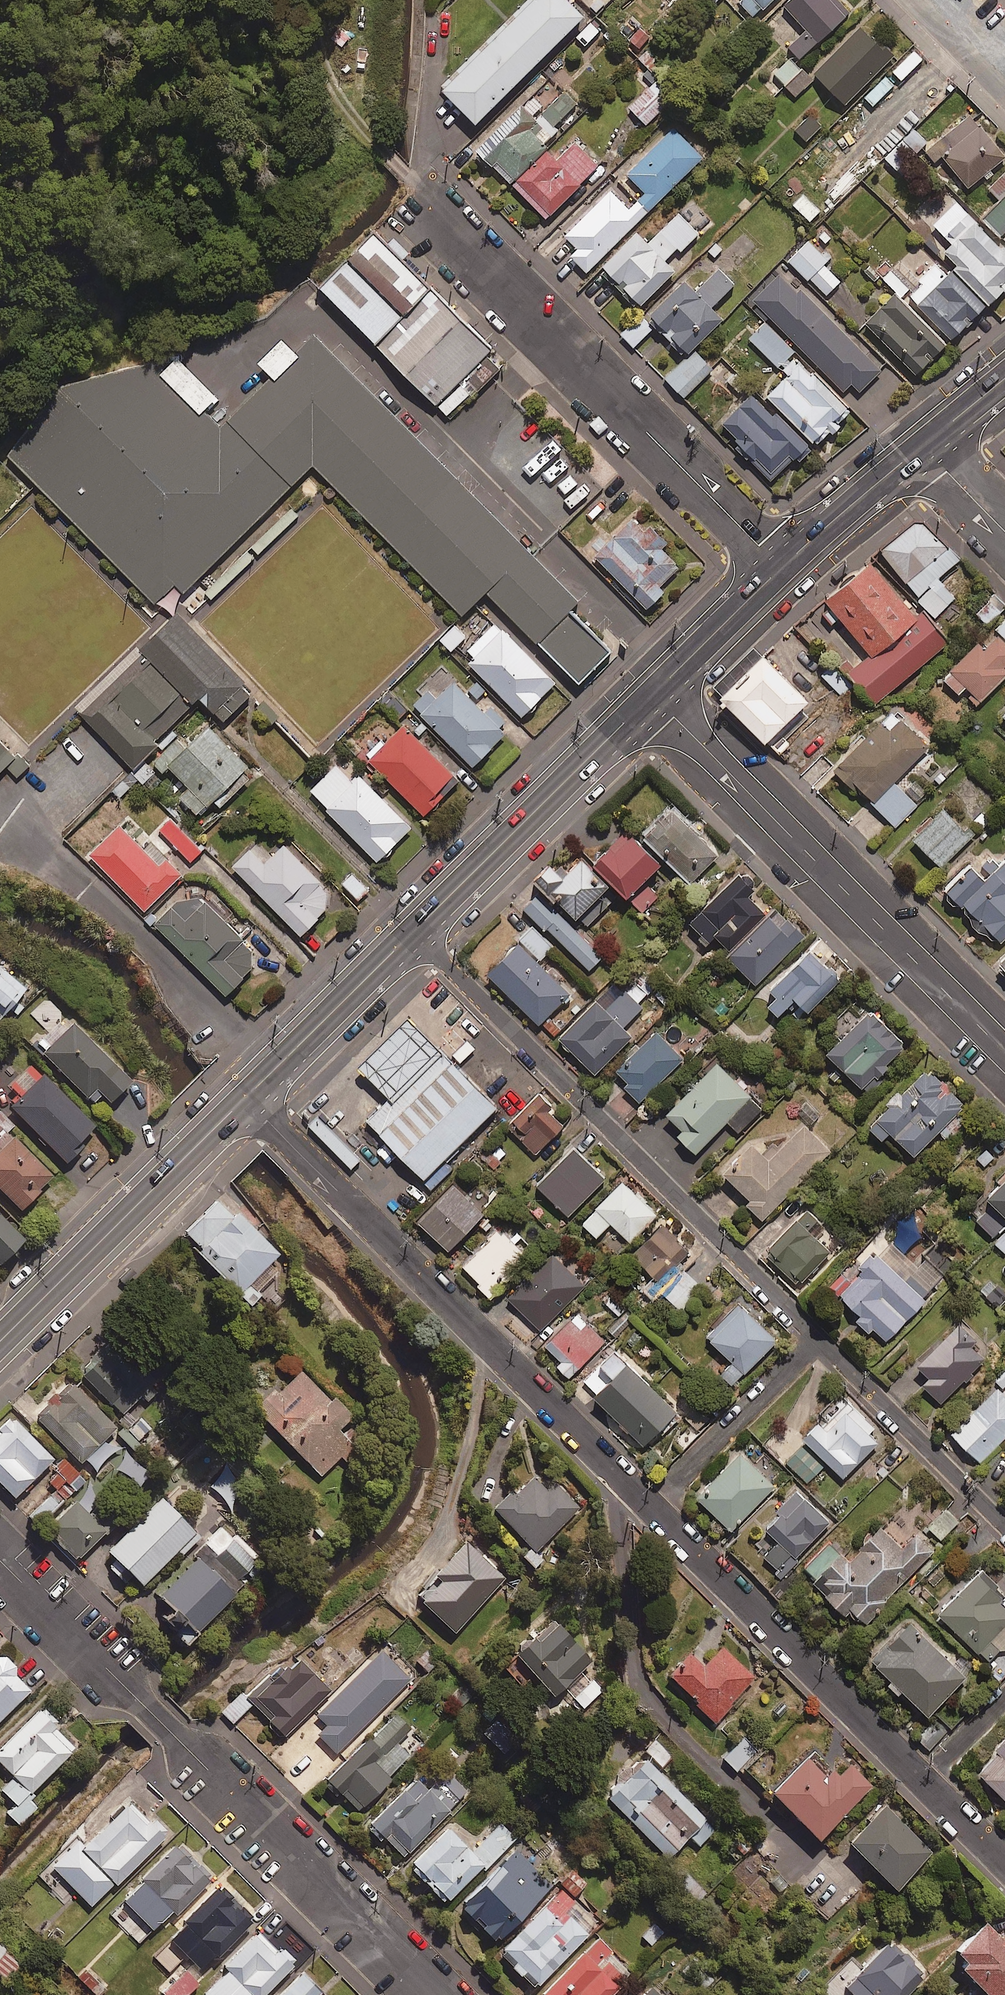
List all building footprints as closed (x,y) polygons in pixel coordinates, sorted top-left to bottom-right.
[(441,84),(480,123),(588,15),(574,0),(527,0),(441,84)] [(713,9),(721,0),(704,0),(713,9)] [(742,4),(758,20),(778,0),(746,0),(742,4)] [(786,6),(809,31),(790,48),(803,62),(853,16),(838,0),(793,0),(786,6)] [(898,59),(866,27),(818,76),(849,108),(898,59)] [(912,127),(946,94),(909,55),(879,84),(882,87),(797,170),(838,212),(889,162),(899,172),(928,144),(912,127)] [(815,86),(790,59),(774,74),(799,101),(815,86)] [(674,102),(656,83),(630,107),(648,126),(674,102)] [(530,97),(486,139),(518,173),(563,130),(530,97)] [(682,114),(564,231),(600,266),(718,149),(682,114)] [(824,130),(813,117),(797,131),(809,144),(824,130)] [(973,117),(935,148),(971,191),(1004,163),(1004,156),(973,117)] [(578,134),(523,182),(549,210),(603,162),(578,134)] [(991,189),(1003,201),(1004,199),(1004,176),(991,189)] [(947,253),(963,269),(958,273),(993,309),(1004,297),(1004,250),(960,203),(935,226),(954,246),(947,253)] [(989,226),(1002,239),(1004,236),(1004,210),(989,226)] [(602,271),(639,309),(684,266),(676,258),(706,229),(690,213),(660,242),(647,228),(602,271)] [(432,287),(376,231),(321,287),(376,342),(432,287)] [(808,239),(788,260),(811,283),(813,281),(829,297),(842,283),(826,267),(831,262),(808,239)] [(920,281),(912,273),(905,280),(894,268),(884,278),(904,299),(908,294),(956,343),(991,309),(955,273),(949,279),(936,265),(920,281)] [(655,317),(651,321),(686,356),(688,354),(691,358),(726,323),(715,312),(738,289),(718,270),(696,292),(686,282),(653,315),(655,317)] [(850,391),(862,404),(867,398),(863,393),(883,373),(803,292),(800,295),(777,272),(749,301),(769,321),(771,319),(847,394),(850,391)] [(493,348),(432,287),(376,342),(438,404),(464,378),(478,392),(501,369),(486,355),(493,348)] [(949,350),(898,298),(869,326),(920,378),(949,350)] [(655,331),(643,318),(624,336),(635,349),(655,331)] [(819,449),(855,414),(767,324),(751,340),(788,377),(768,396),(819,449)] [(583,603),(315,333),(298,350),(285,337),(259,362),(274,377),(230,421),(294,485),(314,465),(464,616),(488,592),(538,643),(539,641),(582,684),(614,652),(575,611),(583,603)] [(714,371),(698,355),(691,362),(687,358),(666,379),(686,399),(714,371)] [(166,370),(157,361),(61,385),(10,456),(156,604),(176,585),(185,594),(294,485),(230,421),(223,427),(205,411),(220,396),(179,357),(166,370)] [(808,446),(752,394),(723,426),(744,445),(740,450),(775,483),(808,446)] [(905,580),(945,546),(918,514),(878,549),(905,580)] [(647,532),(633,518),(595,555),(649,609),(667,591),(662,586),(680,568),(677,565),(678,564),(663,549),(669,543),(653,526),(647,532)] [(905,581),(919,597),(917,598),(932,616),(954,598),(936,577),(959,558),(948,545),(946,547),(945,546),(905,580),(905,581)] [(819,595),(866,652),(913,613),(865,556),(819,595)] [(874,704),(950,641),(921,607),(913,613),(866,652),(845,669),(874,704)] [(138,646),(75,707),(134,769),(159,744),(155,742),(201,698),(216,713),(217,712),(226,721),(252,695),(243,687),(249,682),(179,612),(141,649),(138,646)] [(992,626),(1004,639),(1004,638),(1004,613),(992,626)] [(450,648),(466,633),(456,622),(440,637),(450,648)] [(472,661),(469,664),(523,718),(558,684),(504,629),(489,643),(486,640),(468,657),(472,661)] [(994,631),(981,645),(973,637),(939,675),(956,690),(962,683),(978,698),(1004,668),(1004,641),(994,631)] [(734,684),(731,681),(717,694),(762,741),(804,700),(760,654),(744,668),(747,671),(734,684)] [(833,667),(822,677),(842,696),(852,685),(833,667)] [(423,714),(422,715),(473,767),(507,734),(501,728),(506,722),(490,707),(485,712),(455,682),(439,698),(430,689),(414,705),(423,714)] [(891,779),(925,745),(887,707),(832,762),(869,800),(891,779)] [(250,766),(209,725),(187,747),(178,738),(153,762),(164,773),(168,768),(188,788),(180,796),(198,815),(208,806),(209,807),(215,801),(222,807),(251,778),(244,772),(250,766)] [(370,759),(369,760),(425,815),(460,779),(405,725),(386,744),(382,740),(367,756),(370,759)] [(0,740),(0,771),(6,765),(16,776),(28,765),(18,754),(16,756),(0,740)] [(933,762),(924,771),(920,766),(901,785),(918,803),(937,784),(929,776),(938,767),(933,762)] [(328,806),(325,808),(377,862),(413,828),(360,773),(344,788),(341,785),(324,802),(328,806)] [(891,779),(869,800),(895,826),(917,805),(891,779)] [(719,851),(672,803),(645,829),(692,877),(719,851)] [(969,835),(941,807),(911,837),(939,865),(969,835)] [(991,819),(981,807),(969,819),(979,830),(991,819)] [(171,819),(160,830),(191,862),(203,851),(171,819)] [(627,820),(596,852),(631,886),(662,855),(627,820)] [(121,823),(89,854),(145,911),(182,875),(151,843),(145,850),(140,845),(148,836),(139,827),(132,834),(121,823)] [(252,852),(236,867),(303,935),(328,910),(328,892),(321,885),(323,883),(286,846),(266,866),(252,852)] [(551,854),(535,870),(577,910),(610,877),(582,850),(565,867),(551,854)] [(995,869),(991,865),(981,874),(968,860),(942,886),(998,944),(1004,938),(1004,860),(995,869)] [(734,868),(696,907),(732,942),(764,910),(746,893),(752,886),(734,868)] [(370,889),(353,872),(342,883),(359,900),(370,889)] [(603,954),(539,888),(525,901),(589,967),(603,954)] [(178,901),(155,924),(227,995),(254,968),(253,951),(245,943),(246,941),(207,902),(205,903),(200,897),(178,901)] [(802,934),(773,905),(725,953),(753,982),(802,934)] [(573,990),(520,934),(487,966),(540,1021),(573,990)] [(837,974),(806,944),(757,994),(775,1011),(791,995),(805,1008),(837,974)] [(0,966),(0,1015),(24,985),(0,966)] [(596,994),(558,1029),(595,1068),(631,1035),(623,1026),(642,1007),(624,988),(606,1005),(596,994)] [(902,1042),(865,1006),(823,1049),(860,1085),(902,1042)] [(498,1108),(409,1018),(359,1067),(391,1100),(369,1122),(425,1179),(498,1108)] [(130,1078),(71,1019),(41,1049),(91,1100),(101,1091),(109,1099),(130,1078)] [(683,1055),(656,1027),(617,1065),(628,1076),(622,1082),(639,1099),(683,1055)] [(754,1092),(717,1054),(667,1102),(685,1121),(676,1129),(695,1148),(754,1092)] [(885,1126),(909,1150),(963,1096),(925,1060),(863,1122),(876,1135),(885,1126)] [(93,1123),(42,1072),(10,1104),(65,1159),(78,1147),(73,1142),(93,1123)] [(551,1101),(538,1088),(510,1117),(524,1129),(519,1134),(535,1151),(563,1122),(546,1106),(551,1101)] [(832,1150),(803,1120),(772,1150),(755,1134),(722,1165),(751,1194),(746,1199),(763,1217),(832,1150)] [(5,1127),(0,1132),(0,1186),(20,1206),(52,1173),(5,1127)] [(992,1155),(982,1143),(969,1154),(979,1166),(992,1155)] [(606,1177),(576,1144),(536,1181),(565,1213),(606,1177)] [(980,1191),(988,1199),(1004,1215),(1004,1214),(1004,1165),(980,1191)] [(656,1211),(623,1176),(595,1202),(598,1205),(611,1220),(627,1238),(656,1211)] [(482,1208),(453,1178),(416,1215),(445,1244),(482,1208)] [(226,1193),(182,1232),(235,1290),(279,1251),(226,1193)] [(988,1199),(972,1215),(990,1233),(1004,1218),(1004,1215),(988,1199)] [(611,1220),(598,1205),(583,1219),(596,1233),(611,1220)] [(798,1282),(832,1250),(814,1230),(822,1222),(808,1207),(765,1247),(798,1282)] [(25,1244),(0,1219),(0,1268),(25,1244)] [(682,1268),(676,1261),(690,1248),(664,1219),(633,1247),(659,1276),(650,1284),(656,1291),(660,1288),(682,1268)] [(530,1259),(500,1226),(462,1262),(493,1294),(530,1259)] [(922,1300),(867,1246),(852,1261),(858,1267),(835,1290),(856,1311),(851,1317),(865,1330),(869,1326),(883,1339),(922,1300)] [(584,1284),(553,1252),(512,1290),(544,1322),(584,1284)] [(682,1268),(660,1288),(681,1310),(704,1289),(683,1266),(682,1268)] [(988,1279),(979,1289),(999,1309),(1004,1303),(1004,1295),(988,1279)] [(781,1334),(741,1294),(704,1329),(745,1370),(781,1334)] [(604,1338),(575,1309),(540,1345),(569,1374),(604,1338)] [(633,1319),(626,1310),(607,1327),(614,1335),(633,1319)] [(970,1339),(953,1321),(914,1360),(927,1373),(919,1381),(940,1401),(982,1358),(967,1342),(970,1339)] [(116,1339),(82,1371),(120,1413),(155,1381),(116,1339)] [(629,1355),(593,1389),(643,1442),(679,1409),(629,1355)] [(300,1361),(254,1403),(320,1475),(355,1443),(339,1425),(349,1415),(300,1361)] [(993,1379),(1002,1388),(1004,1385),(1004,1367),(993,1379)] [(69,1376),(33,1409),(78,1459),(114,1426),(69,1376)] [(979,1462),(1004,1436),(1004,1432),(1004,1431),(1004,1394),(994,1383),(947,1429),(979,1462)] [(819,1414),(802,1430),(843,1473),(885,1434),(850,1397),(825,1420),(819,1414)] [(8,1419),(0,1427),(0,1487),(15,1501),(54,1462),(14,1422),(12,1424),(8,1419)] [(825,1464),(805,1441),(787,1458),(807,1480),(825,1464)] [(779,1483),(744,1447),(702,1488),(736,1523),(779,1483)] [(245,1486),(225,1466),(209,1482),(229,1503),(245,1486)] [(530,1470),(495,1501),(537,1547),(580,1507),(555,1480),(546,1488),(530,1470)] [(781,1510),(767,1523),(779,1536),(763,1551),(780,1569),(831,1521),(798,1486),(777,1506),(781,1510)] [(74,1497),(48,1523),(78,1554),(104,1528),(74,1497)] [(201,1539),(162,1499),(107,1554),(142,1589),(177,1555),(181,1558),(201,1539)] [(958,1519),(945,1505),(928,1521),(942,1535),(958,1519)] [(863,1618),(935,1548),(918,1530),(905,1543),(882,1519),(849,1552),(842,1545),(817,1569),(829,1582),(825,1586),(847,1608),(850,1605),(863,1618)] [(254,1560),(232,1537),(213,1554),(235,1577),(254,1560)] [(506,1575),(465,1539),(434,1572),(439,1576),(419,1598),(455,1631),(506,1575)] [(159,1612),(186,1639),(235,1591),(197,1551),(155,1592),(167,1605),(159,1612)] [(940,1606),(980,1647),(1004,1623),(1004,1602),(1001,1598),(1003,1595),(978,1570),(940,1606)] [(553,1614),(514,1648),(553,1692),(591,1658),(553,1614)] [(966,1673),(912,1617),(875,1653),(929,1709),(966,1673)] [(690,1651),(669,1671),(713,1718),(755,1679),(722,1644),(702,1664),(690,1651)] [(442,1656),(431,1645),(416,1660),(428,1671),(442,1656)] [(291,1648),(243,1694),(282,1734),(330,1688),(291,1648)] [(412,1681),(380,1648),(313,1713),(325,1725),(316,1734),(336,1755),(412,1681)] [(32,1685),(0,1652),(0,1716),(32,1685)] [(38,1708),(0,1744),(0,1760),(13,1773),(0,1786),(0,1787),(15,1802),(29,1789),(74,1745),(38,1708)] [(951,1730),(937,1717),(919,1735),(933,1749),(951,1730)] [(990,1744),(994,1748),(974,1768),(1004,1800),(1004,1729),(990,1744)] [(368,1735),(323,1778),(354,1810),(390,1775),(375,1759),(383,1751),(368,1735)] [(758,1752),(746,1737),(723,1755),(735,1770),(758,1752)] [(772,1787),(818,1836),(871,1786),(849,1763),(832,1780),(807,1754),(772,1787)] [(706,1814),(646,1756),(606,1797),(667,1855),(706,1814)] [(415,1772),(364,1822),(400,1859),(468,1793),(446,1770),(429,1786),(415,1772)] [(78,1836),(50,1862),(91,1905),(166,1832),(130,1796),(83,1842),(78,1836)] [(932,1852),(885,1803),(848,1838),(895,1887),(932,1852)] [(471,1849),(485,1863),(514,1835),(500,1821),(471,1849)] [(447,1824),(409,1861),(447,1900),(485,1863),(471,1849),(447,1824)] [(210,1876),(176,1841),(121,1894),(155,1930),(210,1876)] [(551,1884),(516,1848),(459,1903),(494,1939),(551,1884)] [(249,1921),(214,1885),(182,1916),(217,1952),(249,1921)] [(544,1904),(501,1946),(537,1983),(589,1933),(569,1913),(561,1921),(544,1904)] [(985,1919),(956,1946),(967,1957),(961,1963),(991,1994),(1004,1994),(1004,1940),(985,1919)] [(203,1991),(206,1994),(223,1994),(224,1993),(226,1994),(259,1994),(293,1962),(260,1927),(222,1963),(227,1968),(203,1991)] [(11,1943),(0,1934),(0,1956),(11,1943)] [(536,1993),(538,1994),(609,1994),(631,1973),(595,1936),(536,1993)] [(887,1940),(853,1972),(874,1994),(906,1994),(923,1979),(887,1940)] [(187,1967),(161,1991),(165,1994),(183,1994),(199,1980),(187,1967)] [(302,1970),(276,1994),(327,1994),(302,1970)] [(651,1985),(641,1994),(660,1994),(651,1985)]
